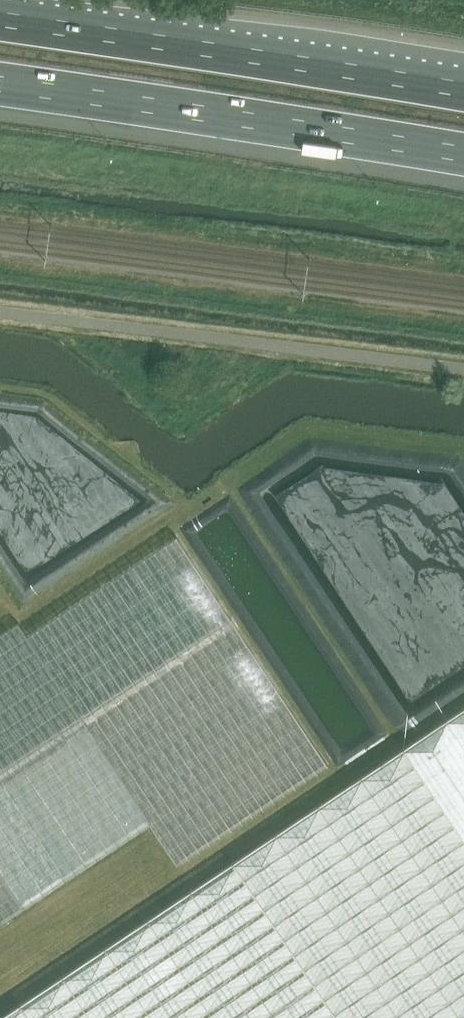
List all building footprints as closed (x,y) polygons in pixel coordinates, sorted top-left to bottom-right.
[(177,536),(28,635),(152,823),(178,863),(328,763),(177,536)] [(152,823),(28,635),(19,622),(0,635),(0,923),(152,823)] [(0,1017),(463,1017),(463,707),(0,1017)]
